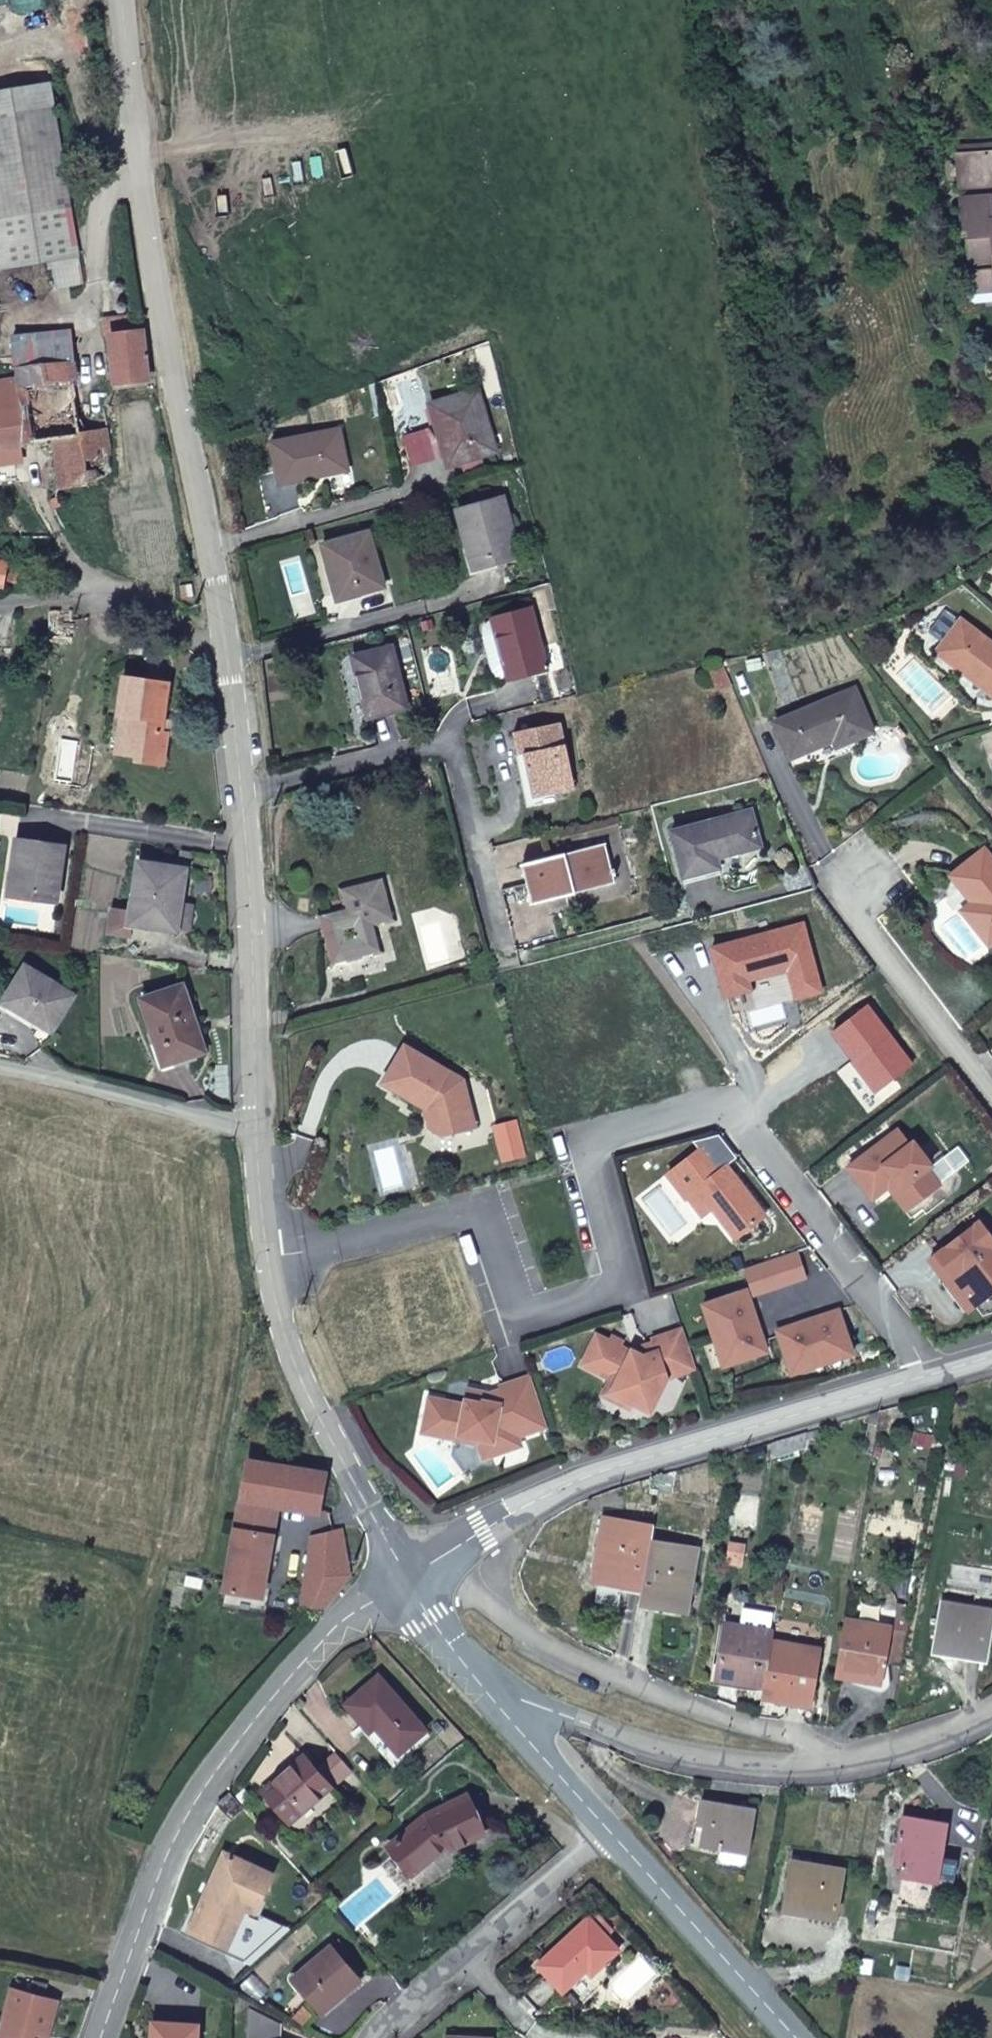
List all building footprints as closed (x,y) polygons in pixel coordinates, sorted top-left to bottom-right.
[(47,260),(50,288),(77,285),(53,81),(0,88),(0,265),(47,260)] [(956,156),(957,161),(958,188),(988,186),(987,154),(956,156)] [(991,232),(991,222),(989,199),(959,201),(961,234),(967,234),(991,232)] [(991,222),(991,232),(967,234),(970,272),(991,271),(991,222)] [(145,380),(141,332),(129,332),(128,317),(102,319),(102,335),(109,335),(112,383),(145,380)] [(0,381),(0,449),(53,442),(59,487),(78,486),(110,477),(103,430),(106,430),(101,414),(90,415),(91,432),(76,434),(66,365),(68,365),(65,332),(12,338),(15,379),(0,381)] [(429,404),(435,425),(445,423),(458,461),(495,450),(476,391),(429,404)] [(445,423),(435,425),(447,464),(458,461),(445,423)] [(337,429),(270,443),(278,482),(345,469),(337,429)] [(501,498),(457,510),(471,562),(491,557),(493,562),(517,556),(501,498)] [(367,533),(321,545),(335,593),(356,587),(357,592),(381,585),(367,533)] [(0,563),(0,586),(1,586),(2,580),(17,583),(20,567),(0,563)] [(189,582),(177,584),(180,594),(191,592),(189,582)] [(530,609),(491,619),(506,677),(544,668),(530,609)] [(46,612),(45,637),(70,641),(70,611),(46,612)] [(961,618),(937,649),(991,697),(991,643),(961,618)] [(390,647),(353,656),(367,717),(405,707),(390,647)] [(722,659),(707,663),(716,687),(732,683),(722,659)] [(161,764),(166,734),(160,732),(162,720),(167,684),(121,677),(118,716),(125,717),(120,754),(135,757),(134,760),(161,764)] [(853,689),(773,722),(788,758),(832,741),(835,746),(872,731),(853,689)] [(114,753),(120,754),(125,717),(118,716),(114,753)] [(160,732),(166,734),(168,734),(170,721),(162,720),(160,732)] [(560,722),(512,732),(517,754),(522,754),(532,797),(575,788),(560,722)] [(750,810),(671,831),(682,877),(718,867),(715,857),(759,846),(750,810)] [(62,847),(15,840),(9,889),(30,893),(30,899),(54,902),(62,847)] [(603,844),(522,864),(531,903),(613,883),(603,844)] [(971,903),(973,905),(977,903),(980,908),(967,919),(988,944),(991,941),(991,862),(983,851),(950,876),(971,903)] [(174,925),(177,904),(182,869),(137,863),(130,910),(110,907),(106,932),(127,935),(129,923),(129,917),(130,917),(151,920),(150,926),(174,930),(174,925)] [(345,908),(319,916),(331,963),(378,949),(372,924),(392,919),(381,879),(340,889),(345,908)] [(973,905),(971,903),(961,911),(967,919),(980,908),(977,903),(973,905)] [(190,905),(177,904),(174,925),(187,928),(190,905)] [(129,923),(150,926),(151,920),(130,917),(129,917),(129,923)] [(71,996),(24,966),(2,1002),(50,1031),(71,996)] [(181,986),(140,999),(161,1065),(203,1052),(181,986)] [(407,1046),(385,1083),(432,1111),(429,1116),(432,1127),(444,1134),(475,1126),(463,1080),(407,1046)] [(897,1130),(848,1167),(871,1198),(887,1186),(894,1181),(900,1188),(903,1185),(917,1201),(938,1185),(925,1168),(929,1165),(912,1143),(908,1146),(897,1130)] [(737,1237),(764,1217),(726,1167),(717,1174),(699,1151),(667,1175),(685,1199),(694,1193),(703,1205),(709,1201),(715,1209),(737,1237)] [(894,1181),(887,1186),(905,1210),(917,1201),(903,1185),(900,1188),(894,1181)] [(694,1193),(685,1199),(701,1220),(715,1209),(709,1201),(703,1205),(694,1193)] [(949,1219),(922,1239),(934,1255),(972,1305),(980,1316),(991,1313),(991,1252),(989,1248),(991,1245),(991,1240),(978,1222),(961,1234),(949,1219)] [(796,1251),(742,1268),(751,1294),(804,1276),(796,1251)] [(972,1305),(934,1255),(928,1259),(966,1310),(972,1305)] [(745,1288),(701,1303),(707,1320),(715,1317),(719,1331),(724,1345),(716,1348),(721,1365),(765,1350),(745,1288)] [(775,1329),(789,1373),(806,1367),(803,1359),(817,1354),(831,1350),(834,1358),(851,1353),(836,1309),(775,1329)] [(707,1320),(705,1321),(710,1334),(716,1348),(724,1345),(719,1331),(715,1317),(707,1320)] [(695,1370),(682,1329),(651,1340),(652,1343),(628,1351),(619,1347),(621,1343),(611,1337),(608,1342),(595,1336),(583,1360),(597,1367),(595,1372),(614,1383),(610,1393),(630,1404),(649,1413),(666,1379),(695,1370)] [(817,1354),(820,1364),(834,1359),(834,1358),(831,1350),(817,1354)] [(806,1367),(806,1368),(820,1364),(817,1354),(803,1359),(806,1367)] [(597,1367),(583,1360),(581,1365),(595,1372),(597,1367)] [(546,1428),(529,1377),(500,1387),(489,1393),(467,1389),(464,1405),(428,1397),(423,1426),(438,1429),(437,1435),(457,1439),(459,1433),(483,1438),(486,1451),(518,1441),(517,1437),(546,1428)] [(614,1383),(608,1380),(601,1395),(628,1409),(630,1404),(610,1393),(614,1383)] [(438,1429),(423,1426),(422,1432),(437,1435),(438,1429)] [(808,1432),(803,1433),(800,1451),(805,1450),(808,1432)] [(459,1433),(457,1439),(476,1443),(482,1459),(520,1447),(518,1441),(486,1451),(483,1438),(459,1433)] [(803,1433),(775,1442),(773,1459),(800,1451),(803,1433)] [(326,1473),(248,1460),(241,1500),(226,1590),(262,1596),(276,1506),(319,1514),(326,1473)] [(677,1471),(662,1476),(659,1492),(673,1495),(677,1471)] [(607,1519),(596,1583),(642,1591),(651,1542),(653,1527),(607,1519)] [(308,1571),(350,1576),(342,1531),(313,1537),(308,1571)] [(642,1591),(640,1605),(652,1607),(663,1544),(651,1542),(642,1591)] [(663,1544),(652,1607),(687,1613),(698,1551),(663,1544)] [(323,1607),(350,1576),(308,1571),(302,1604),(323,1607)] [(262,1596),(226,1590),(225,1605),(260,1611),(262,1596)] [(989,1661),(991,1643),(991,1611),(945,1603),(936,1652),(989,1661)] [(770,1631),(773,1614),(745,1608),(741,1627),(770,1631)] [(845,1621),(836,1676),(881,1684),(891,1628),(845,1621)] [(717,1680),(761,1688),(770,1631),(741,1627),(727,1624),(717,1680)] [(770,1631),(761,1688),(765,1688),(773,1642),(775,1632),(770,1631)] [(765,1688),(764,1697),(810,1705),(820,1650),(773,1642),(765,1688)] [(346,1704),(370,1732),(376,1727),(400,1753),(427,1731),(380,1676),(346,1704)] [(376,1727),(370,1732),(368,1733),(396,1765),(431,1736),(427,1731),(400,1753),(376,1727)] [(317,1771),(331,1787),(351,1770),(337,1754),(317,1771)] [(291,1823),(331,1787),(317,1771),(305,1756),(263,1791),(291,1823)] [(452,1849),(484,1834),(469,1797),(425,1817),(390,1847),(413,1874),(448,1844),(452,1849)] [(698,1825),(704,1827),(708,1803),(702,1801),(698,1825)] [(708,1803),(704,1827),(701,1844),(722,1847),(722,1863),(741,1866),(746,1851),(749,1852),(756,1811),(708,1803)] [(947,1824),(906,1817),(903,1834),(899,1844),(906,1845),(902,1877),(936,1883),(935,1889),(953,1892),(957,1862),(941,1859),(947,1824)] [(256,1913),(273,1875),(225,1854),(190,1931),(228,1948),(246,1908),(256,1913)] [(844,1871),(794,1862),(785,1908),(836,1918),(844,1871)] [(592,1975),(619,1951),(590,1919),(539,1965),(563,1991),(587,1969),(592,1975)] [(323,2013),(360,1981),(332,1947),(294,1979),(323,2013)] [(47,2034),(50,2035),(57,2001),(11,1989),(0,2037),(46,2037),(47,2034)] [(198,2026),(155,2023),(154,2037),(197,2037),(198,2026)]
